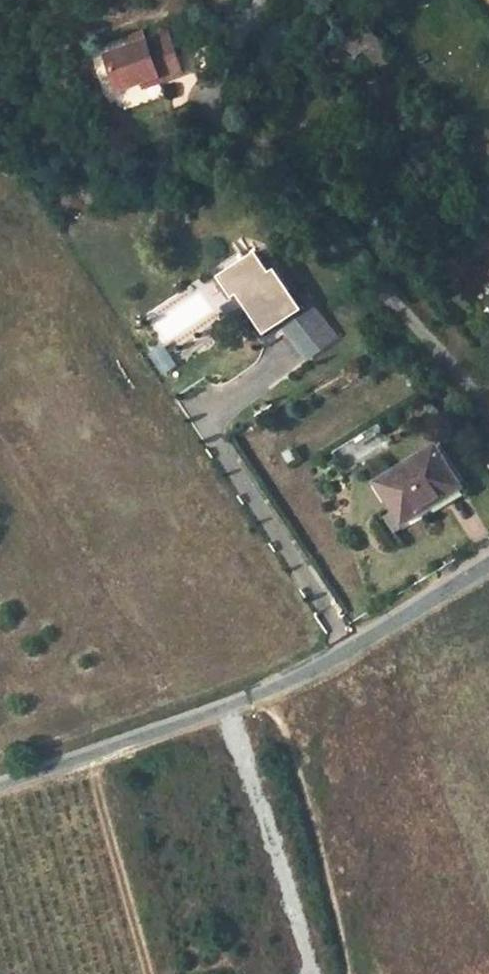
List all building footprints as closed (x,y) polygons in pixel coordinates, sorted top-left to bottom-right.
[(115,55),(129,89),(183,70),(170,36),(115,55)] [(299,304),(276,269),(271,272),(257,252),(219,277),(234,298),(239,295),(265,335),(286,321),(303,310),(299,304)] [(303,310),(286,321),(314,357),(340,336),(308,298),(299,304),(303,310)] [(162,377),(177,367),(162,344),(147,354),(162,377)] [(462,488),(437,446),(378,482),(403,524),(462,488)]
